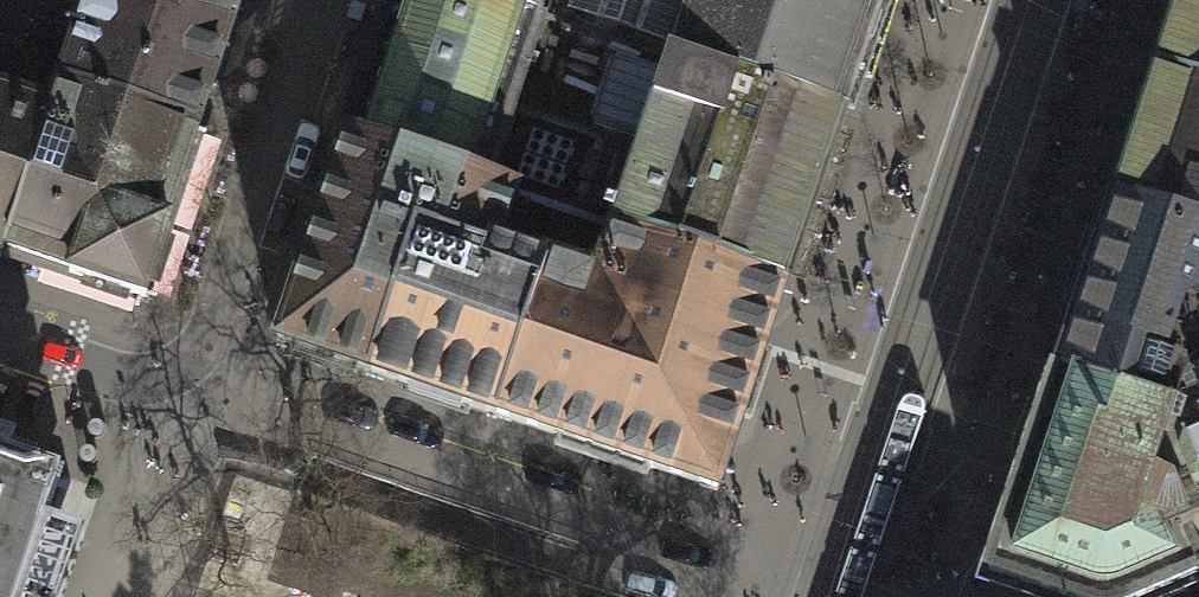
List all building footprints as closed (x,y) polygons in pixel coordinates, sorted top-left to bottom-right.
[(239,0),(88,0),(60,83),(196,128),(214,77),(239,0)] [(346,141),(484,187),(511,104),(592,131),(621,43),(492,0),(393,0),(359,103),(346,141)] [(621,43),(842,117),(875,17),(881,0),(492,0),(621,43)] [(1154,73),(1198,88),(1198,0),(1178,0),(1154,73)] [(813,201),(842,117),(621,43),(592,131),(641,147),(614,229),(616,230),(785,286),(813,201)] [(1154,73),(1112,198),(1198,226),(1198,88),(1154,73)] [(165,223),(196,128),(60,83),(51,111),(3,253),(27,260),(144,299),(169,225),(165,223)] [(3,253),(51,111),(0,94),(0,252),(3,253)] [(276,345),(369,375),(416,233),(490,258),(492,251),(497,253),(515,197),(484,187),(346,141),(345,141),(276,345)] [(1112,198),(1054,371),(1172,411),(1179,391),(1183,381),(1196,371),(1198,369),(1198,226),(1112,198)] [(750,390),(785,286),(616,230),(599,281),(543,262),(541,268),(497,253),(492,251),(490,258),(416,233),(369,375),(413,390),(716,491),(750,390)] [(1054,371),(986,576),(1049,596),(1133,596),(1198,569),(1198,369),(1196,371),(1183,381),(1179,391),(1172,411),(1054,371)] [(83,538),(76,536),(44,525),(60,478),(0,458),(0,596),(62,596),(83,538)] [(60,478),(44,525),(76,536),(92,489),(60,478)]
